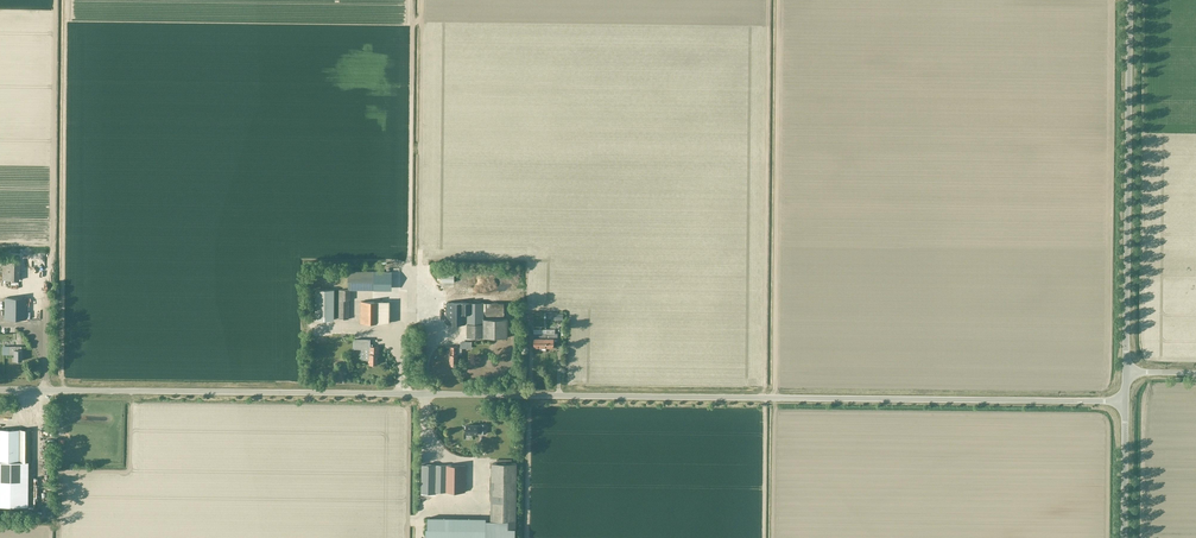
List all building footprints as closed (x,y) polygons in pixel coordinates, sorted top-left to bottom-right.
[(19,281),(19,262),(2,262),(2,280),(19,281)] [(374,291),(374,272),(348,271),(348,290),(374,291)] [(334,290),(316,290),(315,320),(333,320),(334,290)] [(339,290),(339,320),(348,320),(349,301),(350,301),(350,291),(339,290)] [(5,298),(4,319),(25,320),(26,298),(5,298)] [(389,323),(389,302),(360,302),(360,323),(389,323)] [(504,303),(483,303),(446,303),(446,324),(467,324),(467,338),(507,338),(507,320),(483,319),(483,316),(504,317),(504,303)] [(546,348),(554,348),(554,342),(558,342),(558,334),(546,334),(546,335),(546,348)] [(546,348),(546,335),(534,335),(529,335),(529,344),(534,344),(534,348),(546,348)] [(21,347),(16,346),(9,346),(8,355),(14,355),(13,361),(21,361),(21,350),(21,347)] [(377,365),(377,357),(378,357),(378,347),(370,346),(370,354),(369,365),(377,365)] [(450,365),(457,366),(458,355),(457,355),(457,350),(458,350),(458,347),(450,347),(450,355),(450,365)] [(477,434),(480,434),(486,434),(486,424),(481,424),(481,426),(477,426),(466,426),(466,434),(477,434)] [(18,430),(0,430),(0,461),(18,461),(18,430)] [(18,430),(18,461),(18,462),(30,462),(30,430),(18,430)] [(515,521),(516,464),(511,464),(512,460),(497,460),(497,464),(492,463),(491,520),(515,521)] [(23,462),(18,462),(18,461),(0,461),(0,507),(23,507),(23,462)] [(436,494),(436,492),(436,465),(421,465),(421,494),(436,494)] [(444,492),(444,465),(436,465),(436,492),(444,492)] [(444,465),(444,492),(465,492),(466,466),(444,465)] [(515,521),(491,520),(486,520),(486,530),(486,537),(515,537),(515,521)] [(427,529),(427,537),(486,537),(486,530),(427,529)]
